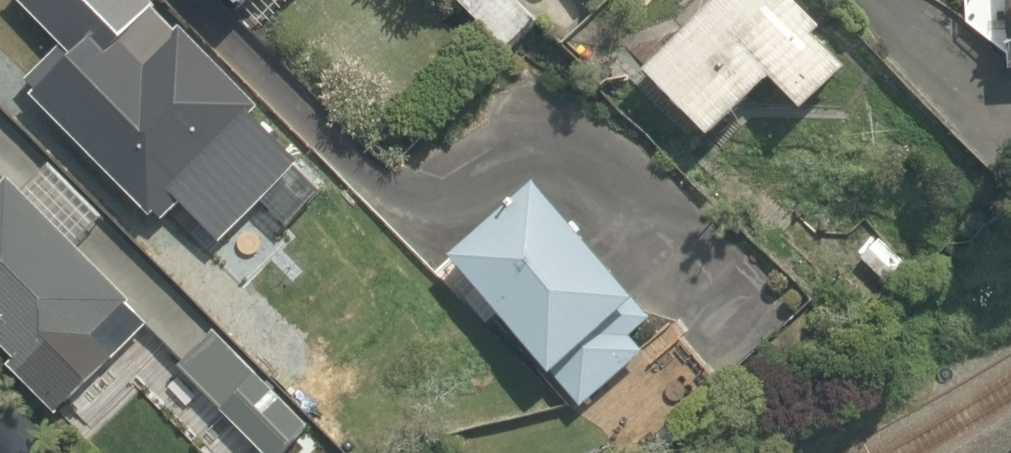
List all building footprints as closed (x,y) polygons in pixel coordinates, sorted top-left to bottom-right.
[(227,23),(252,0),(206,0),(227,23)] [(527,0),(454,0),(444,10),(496,61),(542,14),(527,0)] [(796,127),(855,71),(786,0),(703,0),(626,75),(696,147),(758,88),(796,127)] [(124,46),(104,27),(26,108),(170,248),(208,209),(185,187),(258,111),(156,13),(124,46)] [(40,430),(143,330),(2,185),(0,186),(0,388),(40,430)] [(612,335),(633,316),(530,198),(443,274),(541,385),(574,424),(640,367),(612,335)] [(249,452),(277,452),(302,426),(208,337),(170,378),(249,452)]
